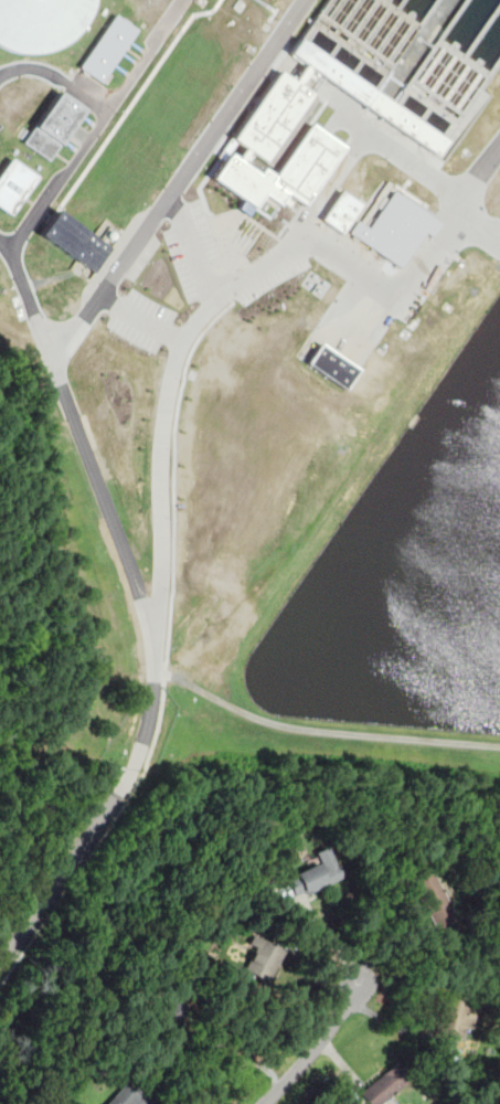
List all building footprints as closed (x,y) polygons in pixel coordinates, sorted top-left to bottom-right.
[(10,51),(0,46),(0,0),(96,0),(92,14),(81,32),(66,44),(47,52),(29,54),(10,51)] [(304,40),(379,91),(441,0),(331,0),(304,40)] [(451,140),(499,69),(499,0),(471,0),(400,106),(451,140)] [(117,13),(138,28),(104,83),(82,67),(117,13)] [(304,40),(294,54),(371,107),(381,93),(379,91),(304,40)] [(283,71),(317,94),(269,162),(235,139),(283,71)] [(61,91),(89,110),(52,159),(24,141),(61,91)] [(381,93),(371,107),(442,156),(451,140),(400,106),(381,93)] [(230,155),(212,181),(259,212),(268,199),(281,208),(289,194),(273,183),(276,179),(269,173),(265,179),(230,155)] [(0,170),(0,205),(11,213),(38,176),(10,156),(0,170)] [(343,189),(363,202),(344,231),(325,217),(343,189)] [(395,191),(435,219),(402,265),(352,231),(360,219),(371,225),(395,191)] [(60,212),(42,236),(96,274),(113,248),(60,212)] [(321,342),(358,368),(349,386),(311,363),(321,342)] [(288,879),(298,898),(330,882),(320,863),(288,879)] [(431,865),(409,875),(431,929),(454,920),(431,865)] [(252,933),(285,949),(269,980),(246,968),(256,947),(247,943),(252,933)] [(476,998),(443,992),(436,1032),(469,1038),(476,998)] [(413,1078),(398,1061),(358,1095),(365,1103),(382,1103),(413,1078)] [(139,1095),(124,1082),(106,1103),(132,1103),(139,1095)]
